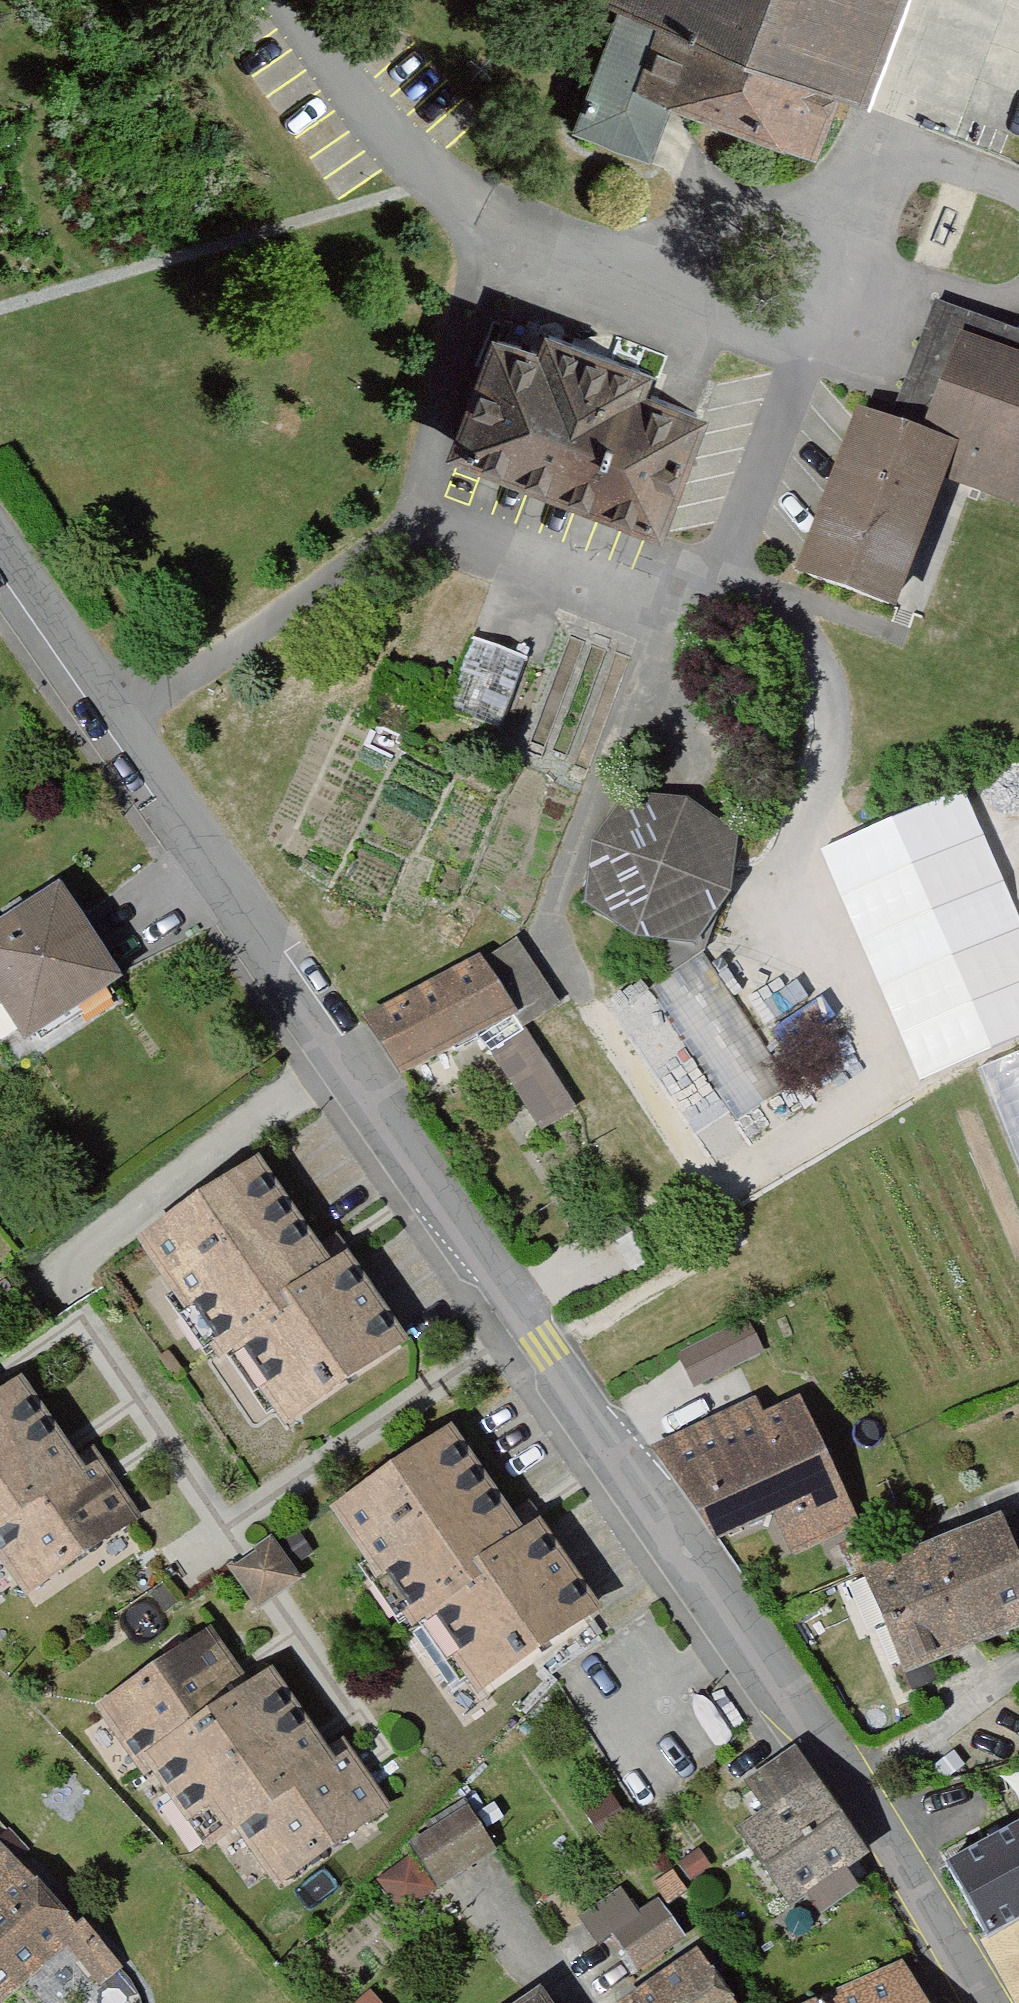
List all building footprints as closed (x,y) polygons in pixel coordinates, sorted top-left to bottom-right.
[(930,0),(611,0),(609,4),(634,16),(678,37),(857,104),(886,114),(930,0)] [(678,37),(634,16),(587,139),(661,174),(687,116),(833,170),(857,104),(678,37)] [(797,575),(912,621),(964,491),(1018,513),(1018,345),(936,312),(892,423),(862,412),(797,575)] [(561,355),(512,337),(465,460),(685,545),(734,419),(672,395),(678,377),(568,335),(561,355)] [(526,675),(470,654),(445,719),(502,740),(526,675)] [(602,856),(594,919),(648,958),(645,973),(654,988),(641,996),(735,1136),(792,1108),(697,958),(704,949),(732,910),(746,853),(695,815),(636,807),(602,856)] [(984,867),(836,935),(851,968),(999,900),(984,867)] [(0,947),(0,1001),(39,1059),(136,994),(125,975),(83,914),(72,898),(0,947)] [(522,941),(490,967),(524,1023),(536,1045),(574,1016),(522,941)] [(490,967),(380,1034),(414,1090),(524,1023),(490,967)] [(536,1045),(503,1064),(547,1139),(580,1120),(536,1045)] [(244,1369),(294,1447),(418,1368),(348,1258),(332,1268),(272,1174),(143,1256),(224,1382),(244,1369)] [(673,1348),(692,1387),(765,1352),(746,1313),(673,1348)] [(27,1599),(144,1525),(95,1449),(76,1460),(64,1442),(28,1386),(6,1401),(0,1392),(0,1556),(27,1599)] [(759,1404),(662,1455),(727,1556),(784,1525),(801,1565),(861,1535),(807,1412),(767,1423),(759,1404)] [(419,1629),(474,1712),(605,1625),(537,1522),(533,1525),(512,1539),(449,1445),(327,1526),(403,1640),(419,1629)] [(879,1583),(921,1682),(1018,1646),(1018,1529),(879,1583)] [(868,1546),(841,1556),(852,1583),(879,1573),(868,1546)] [(253,1565),(237,1574),(264,1620),(282,1609),(303,1596),(276,1551),(253,1565)] [(238,1835),(271,1889),(392,1815),(347,1743),(323,1758),(311,1738),(277,1684),(259,1694),(221,1633),(99,1708),(141,1776),(156,1766),(210,1852),(238,1835)] [(743,1843),(796,1923),(880,1867),(796,1740),(748,1772),(780,1819),(743,1843)] [(417,1850),(440,1891),(497,1859),(474,1818),(417,1850)] [(67,1964),(94,1986),(119,1965),(96,1926),(84,1934),(19,1866),(29,1850),(0,1832),(0,2002),(26,2002),(67,1964)] [(947,1875),(992,1955),(1018,1943),(1018,1837),(947,1875)] [(623,1943),(642,1971),(690,1940),(670,1910),(647,1926),(622,1888),(573,1920),(599,1959),(623,1943)] [(992,1955),(1018,2002),(1018,1943),(992,1955)] [(700,1956),(629,2002),(731,2002),(700,1956)] [(840,2002),(931,2002),(913,1966),(840,2002)]
